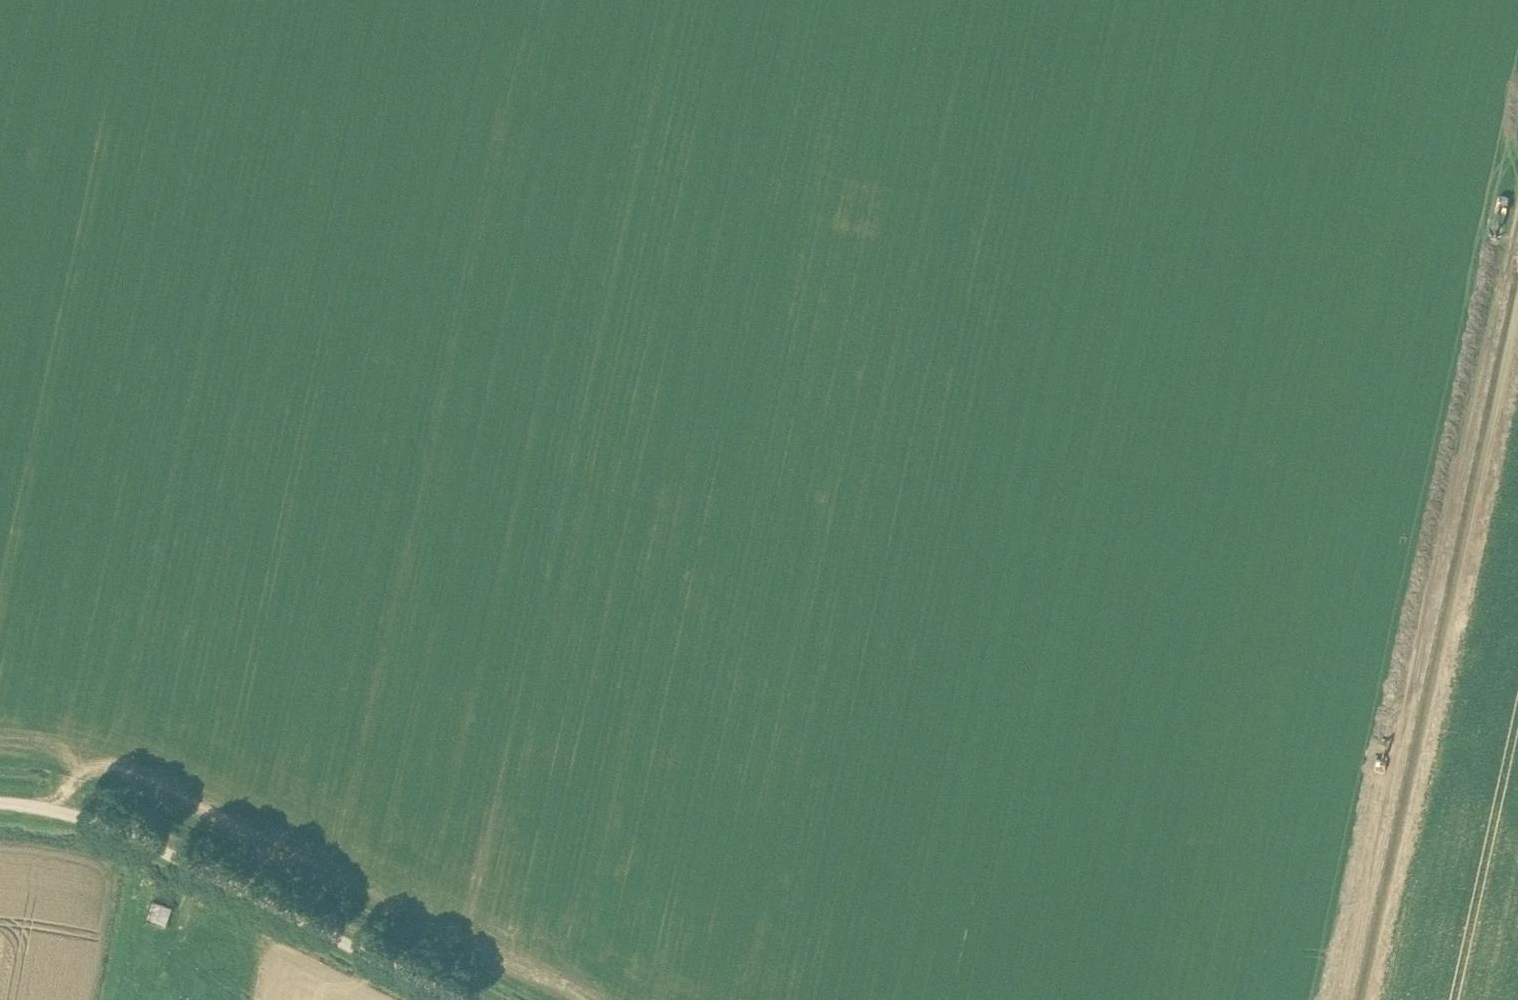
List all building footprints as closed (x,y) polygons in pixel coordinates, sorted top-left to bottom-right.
[(164,924),(169,906),(153,902),(148,920),(164,924)]
